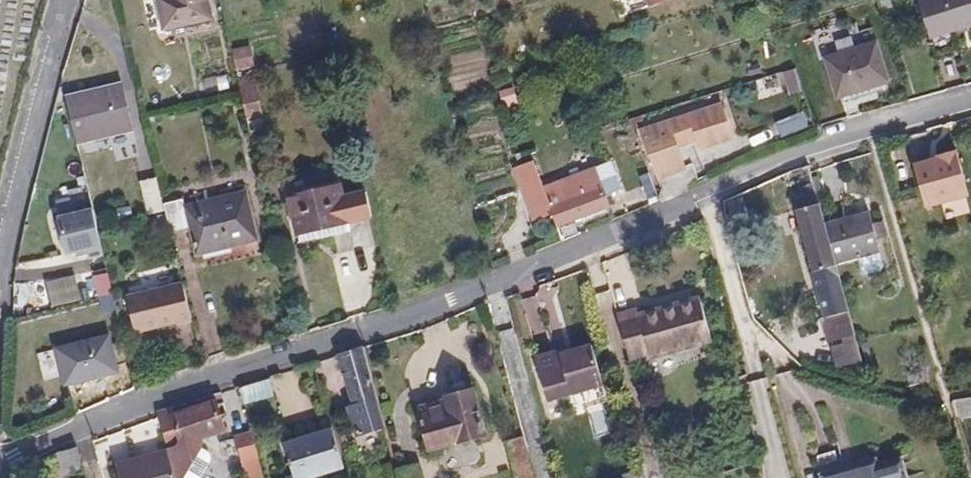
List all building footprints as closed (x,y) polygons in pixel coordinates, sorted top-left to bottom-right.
[(166,29),(213,19),(209,0),(159,0),(166,29)] [(933,36),(970,25),(970,0),(922,0),(933,36)] [(853,36),(837,41),(841,54),(857,49),(853,36)] [(841,54),(826,59),(839,99),(890,82),(878,43),(857,49),(841,54)] [(256,71),(250,44),(232,47),(238,74),(256,71)] [(240,85),(242,93),(248,121),(266,117),(257,81),(240,85)] [(125,83),(66,97),(78,144),(136,131),(125,83)] [(516,88),(501,92),(506,108),(520,104),(516,88)] [(729,116),(725,104),(712,109),(717,120),(729,116)] [(705,147),(736,135),(729,116),(717,120),(712,109),(638,138),(653,181),(689,167),(681,145),(700,137),(705,147)] [(970,194),(958,151),(914,162),(926,206),(970,194)] [(602,180),(616,175),(611,163),(526,195),(536,221),(554,214),(551,207),(605,188),(602,180)] [(607,195),(622,189),(616,175),(602,180),(605,188),(551,207),(554,214),(559,226),(612,206),(607,195)] [(143,183),(152,222),(169,218),(166,205),(160,179),(143,183)] [(842,339),(856,335),(837,264),(826,225),(815,185),(802,188),(804,196),(797,198),(800,209),(798,209),(826,318),(823,319),(829,343),(842,339)] [(343,186),(290,198),(299,237),(317,233),(319,243),(354,235),(343,186)] [(166,205),(169,218),(173,232),(193,228),(200,256),(259,241),(247,192),(188,207),(185,200),(166,205)] [(99,234),(93,205),(58,214),(67,251),(86,246),(89,255),(104,252),(99,234)] [(136,218),(133,206),(118,210),(121,221),(136,218)] [(870,213),(826,225),(837,264),(858,258),(862,272),(867,275),(881,271),(883,267),(877,239),(887,236),(884,223),(874,226),(870,213)] [(319,243),(317,233),(299,237),(301,247),(319,243)] [(48,281),(54,304),(81,297),(75,274),(48,281)] [(118,310),(117,307),(111,281),(97,285),(104,313),(118,310)] [(194,319),(185,281),(129,294),(137,330),(178,320),(179,323),(194,319)] [(638,310),(618,315),(631,360),(651,355),(652,359),(713,341),(700,298),(640,315),(638,310)] [(856,335),(842,339),(843,344),(830,347),(836,368),(863,362),(856,335)] [(63,369),(69,368),(73,384),(119,372),(110,336),(58,349),(63,369)] [(556,354),(555,350),(535,355),(547,398),(603,383),(593,344),(556,354)] [(358,432),(386,425),(385,421),(367,349),(340,356),(355,407),(352,408),(358,432)] [(63,369),(67,385),(73,384),(69,368),(63,369)] [(270,380),(241,389),(246,404),(275,397),(270,380)] [(487,435),(474,391),(445,399),(447,410),(422,417),(431,450),(487,435)] [(970,418),(970,397),(956,400),(953,404),(958,420),(970,418)] [(445,399),(419,406),(422,417),(447,410),(445,399)] [(226,430),(216,402),(175,415),(180,430),(184,443),(208,436),(226,430)] [(202,446),(208,436),(184,443),(180,430),(175,415),(173,410),(159,414),(160,419),(164,435),(168,449),(169,452),(174,467),(182,465),(185,474),(191,477),(199,477),(200,477),(212,458),(212,454),(210,451),(202,446)] [(333,430),(285,445),(295,477),(312,477),(345,468),(333,430)] [(243,463),(260,459),(253,432),(236,436),(243,463)] [(524,437),(507,442),(517,477),(535,477),(524,437)] [(59,454),(66,477),(85,473),(79,449),(59,454)] [(174,467),(169,452),(117,465),(120,477),(177,477),(174,467)] [(877,460),(823,475),(824,477),(908,477),(902,459),(878,466),(877,460)] [(419,467),(398,472),(399,477),(422,477),(419,467)]
